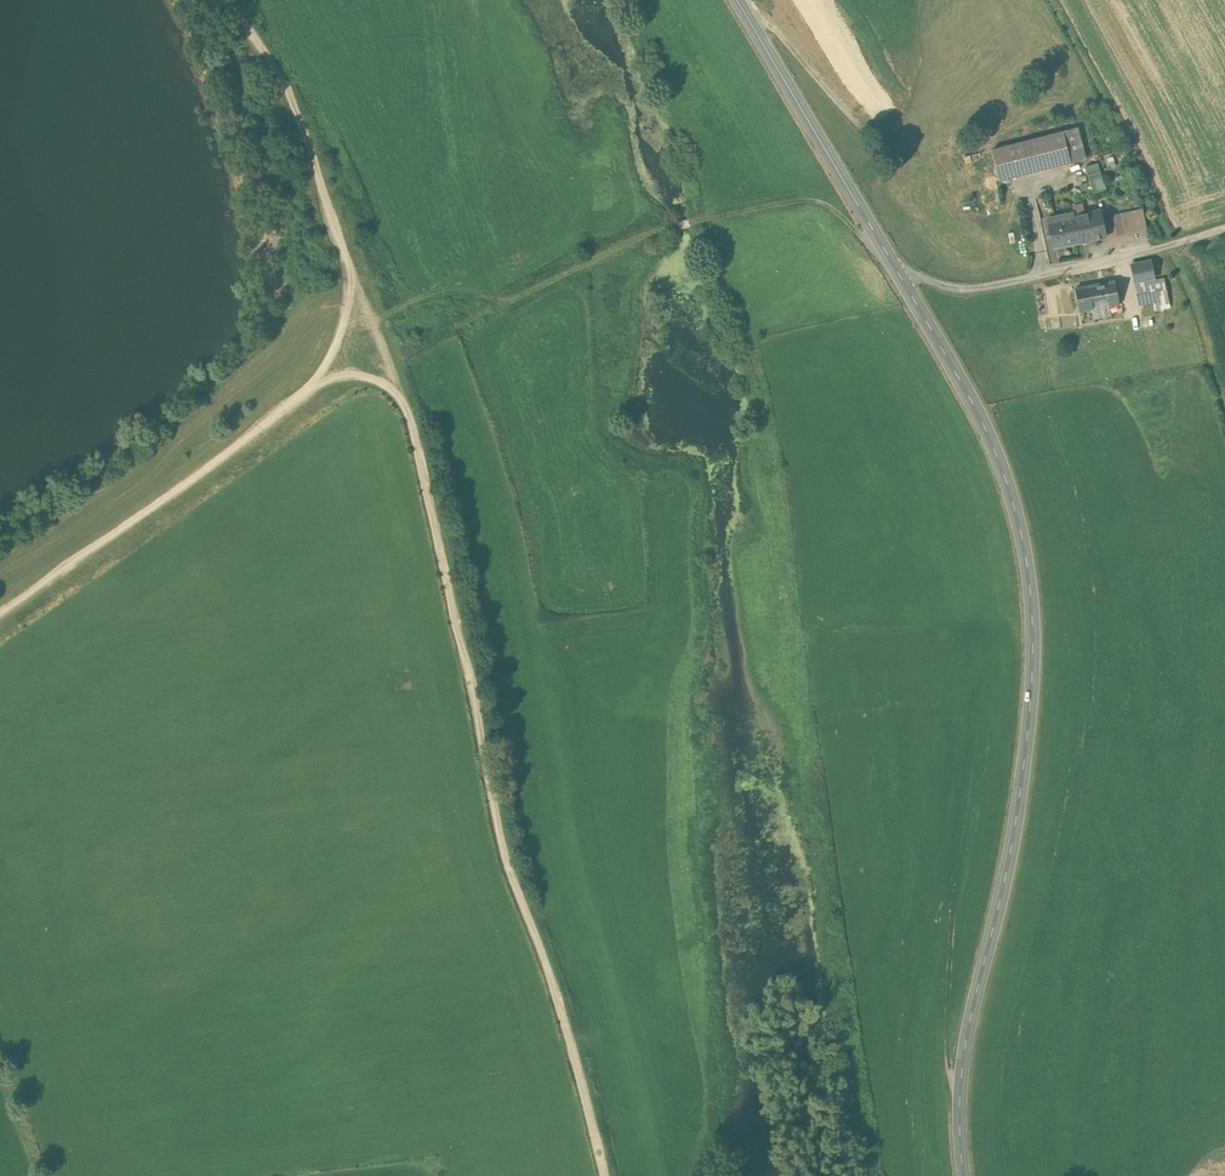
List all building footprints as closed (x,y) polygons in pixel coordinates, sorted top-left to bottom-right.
[(1077,127),(993,149),(1000,181),(1085,159),(1077,127)] [(1097,164),(1085,167),(1089,182),(1101,179),(1097,164)] [(1142,209),(1113,216),(1118,235),(1146,228),(1142,209)] [(1047,218),(1054,249),(1106,237),(1100,210),(1074,216),(1074,212),(1047,218)] [(1151,260),(1131,264),(1135,282),(1155,278),(1151,260)] [(1075,288),(1080,312),(1093,310),(1109,307),(1119,305),(1115,281),(1075,288)] [(1166,289),(1136,295),(1139,305),(1162,301),(1164,308),(1169,307),(1166,289)] [(1109,307),(1093,310),(1094,318),(1111,315),(1109,307)]
